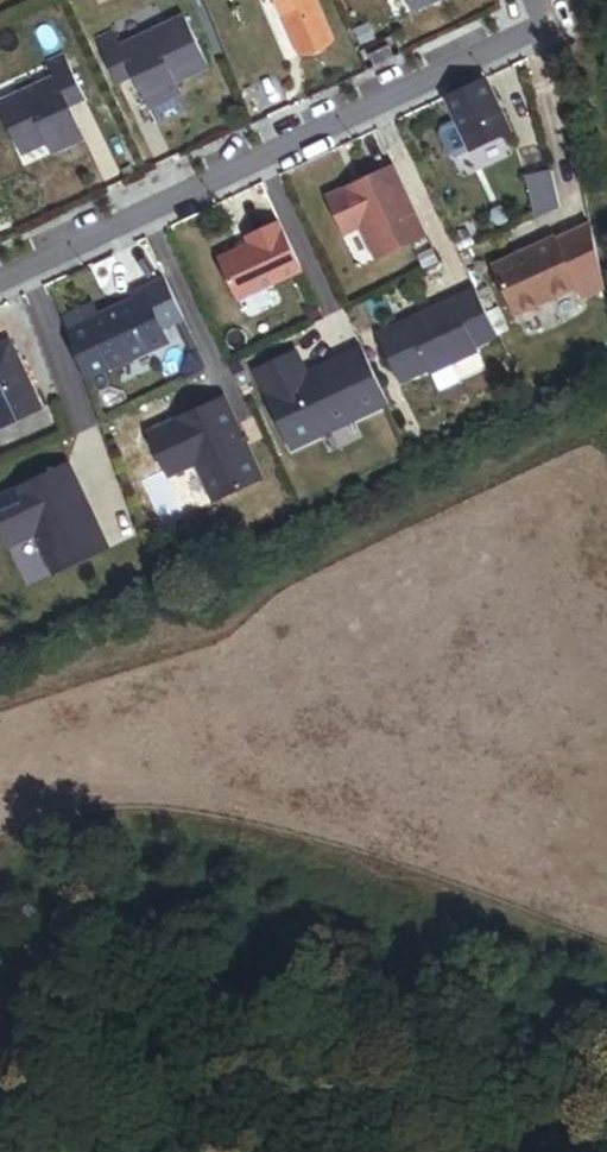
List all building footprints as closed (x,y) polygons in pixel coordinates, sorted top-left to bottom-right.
[(310,0),(272,0),(295,52),(327,39),(310,0)] [(406,9),(427,0),(402,0),(406,9)] [(208,64),(184,13),(120,43),(113,28),(95,37),(113,75),(129,67),(133,75),(142,95),(180,77),(208,64)] [(361,68),(395,52),(386,34),(352,49),(361,68)] [(67,104),(64,96),(80,89),(62,51),(46,58),(54,74),(0,99),(0,110),(19,150),(46,138),(77,123),(67,104)] [(117,82),(133,75),(129,67),(113,75),(117,82)] [(504,129),(478,75),(437,94),(463,149),(504,129)] [(147,105),(185,87),(180,77),(142,95),(147,105)] [(84,96),(80,89),(64,96),(67,104),(84,96)] [(82,134),(77,123),(46,138),(51,149),(82,134)] [(421,232),(388,162),(352,179),(353,181),(342,186),(341,184),(321,193),(339,231),(355,223),(370,256),(421,232)] [(524,173),(535,215),(561,208),(550,167),(524,173)] [(232,296),(296,266),(273,216),(240,231),(244,239),(213,254),(232,296)] [(574,282),(552,231),(488,259),(510,310),(574,282)] [(164,339),(158,326),(179,316),(161,277),(139,288),(143,296),(132,301),(131,298),(87,319),(108,365),(164,339)] [(491,330),(472,291),(468,281),(413,307),(415,311),(400,318),(398,314),(370,328),(393,375),(421,361),(424,367),(470,345),(468,340),(491,330)] [(400,318),(415,311),(413,307),(398,314),(400,318)] [(8,341),(0,344),(0,425),(38,407),(8,341)] [(302,438),(382,401),(380,394),(355,343),(328,355),(330,361),(304,373),(301,368),(291,346),(249,365),(277,427),(293,419),(302,438)] [(304,373),(330,361),(328,355),(301,368),(304,373)] [(258,477),(222,400),(147,435),(166,475),(192,462),(210,500),(258,477)] [(67,460),(0,491),(0,535),(4,545),(31,532),(49,571),(107,545),(92,514),(88,516),(82,502),(86,501),(67,460)]
